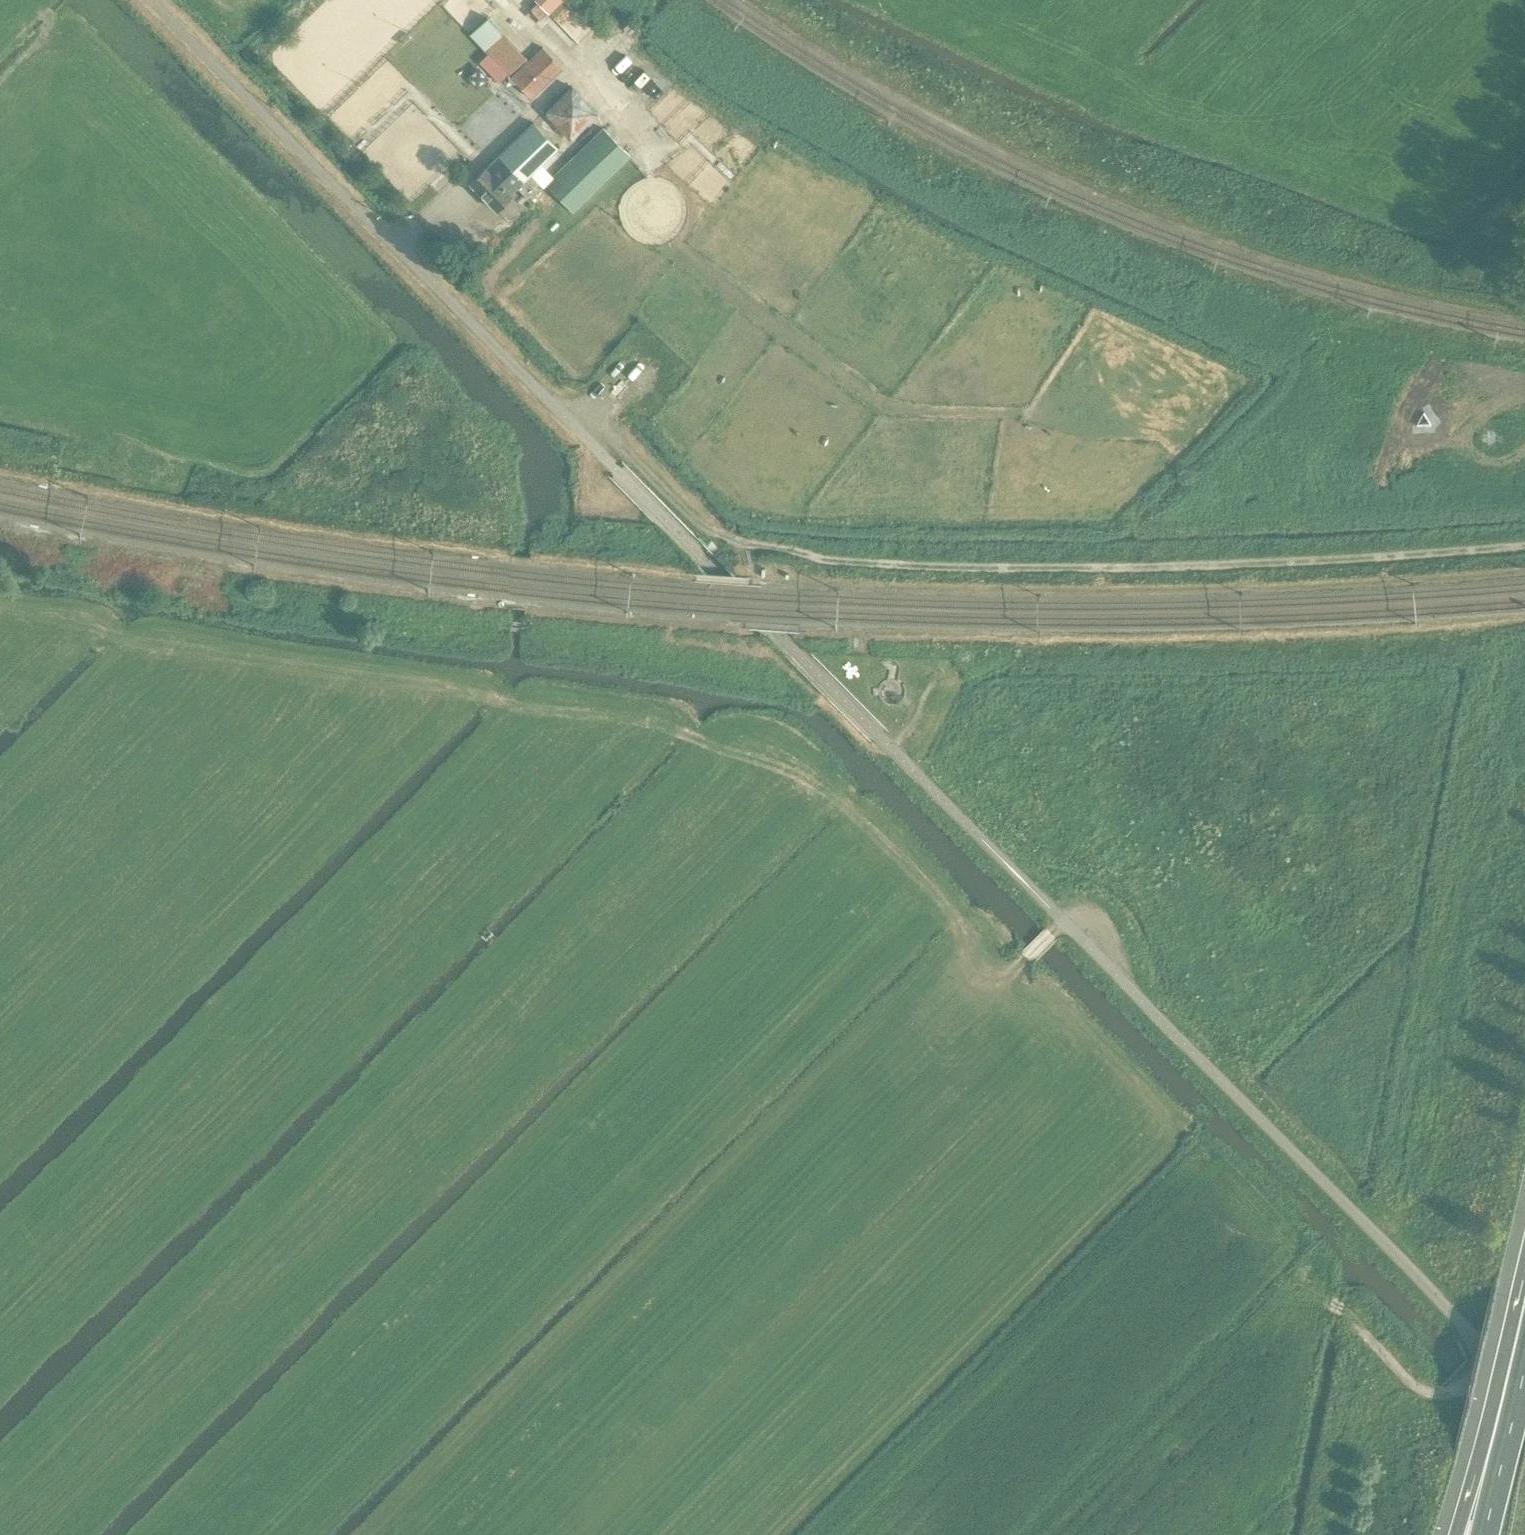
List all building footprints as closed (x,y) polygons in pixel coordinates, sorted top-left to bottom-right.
[(508,75),(526,57),(487,16),(469,34),(508,75)] [(531,98),(563,68),(543,46),(510,76),(531,98)] [(530,174),(557,147),(532,121),(469,183),(495,209),(510,194),(509,193),(516,187),(528,200),(542,187),(530,174)] [(631,156),(603,127),(545,183),(573,212),(631,156)] [(681,215),(682,210),(681,206),(680,201),(677,196),(674,191),(671,188),(666,186),(659,183),(656,183),(649,183),(645,185),(640,187),(635,190),(631,195),(629,200),(627,205),(627,210),(627,217),(629,221),(631,225),(635,230),(640,234),(645,236),(649,238),(654,238),(659,238),(664,236),(669,234),(674,230),(677,225),(680,220),(681,215)] [(878,688),(874,687),(873,694),(878,695),(881,699),(885,703),(890,705),(896,705),(901,703),(907,705),(911,700),(906,696),(906,693),(904,685),(898,679),(900,669),(899,665),(898,662),(891,659),(881,662),(888,671),(888,679),(881,683),(878,688)]
